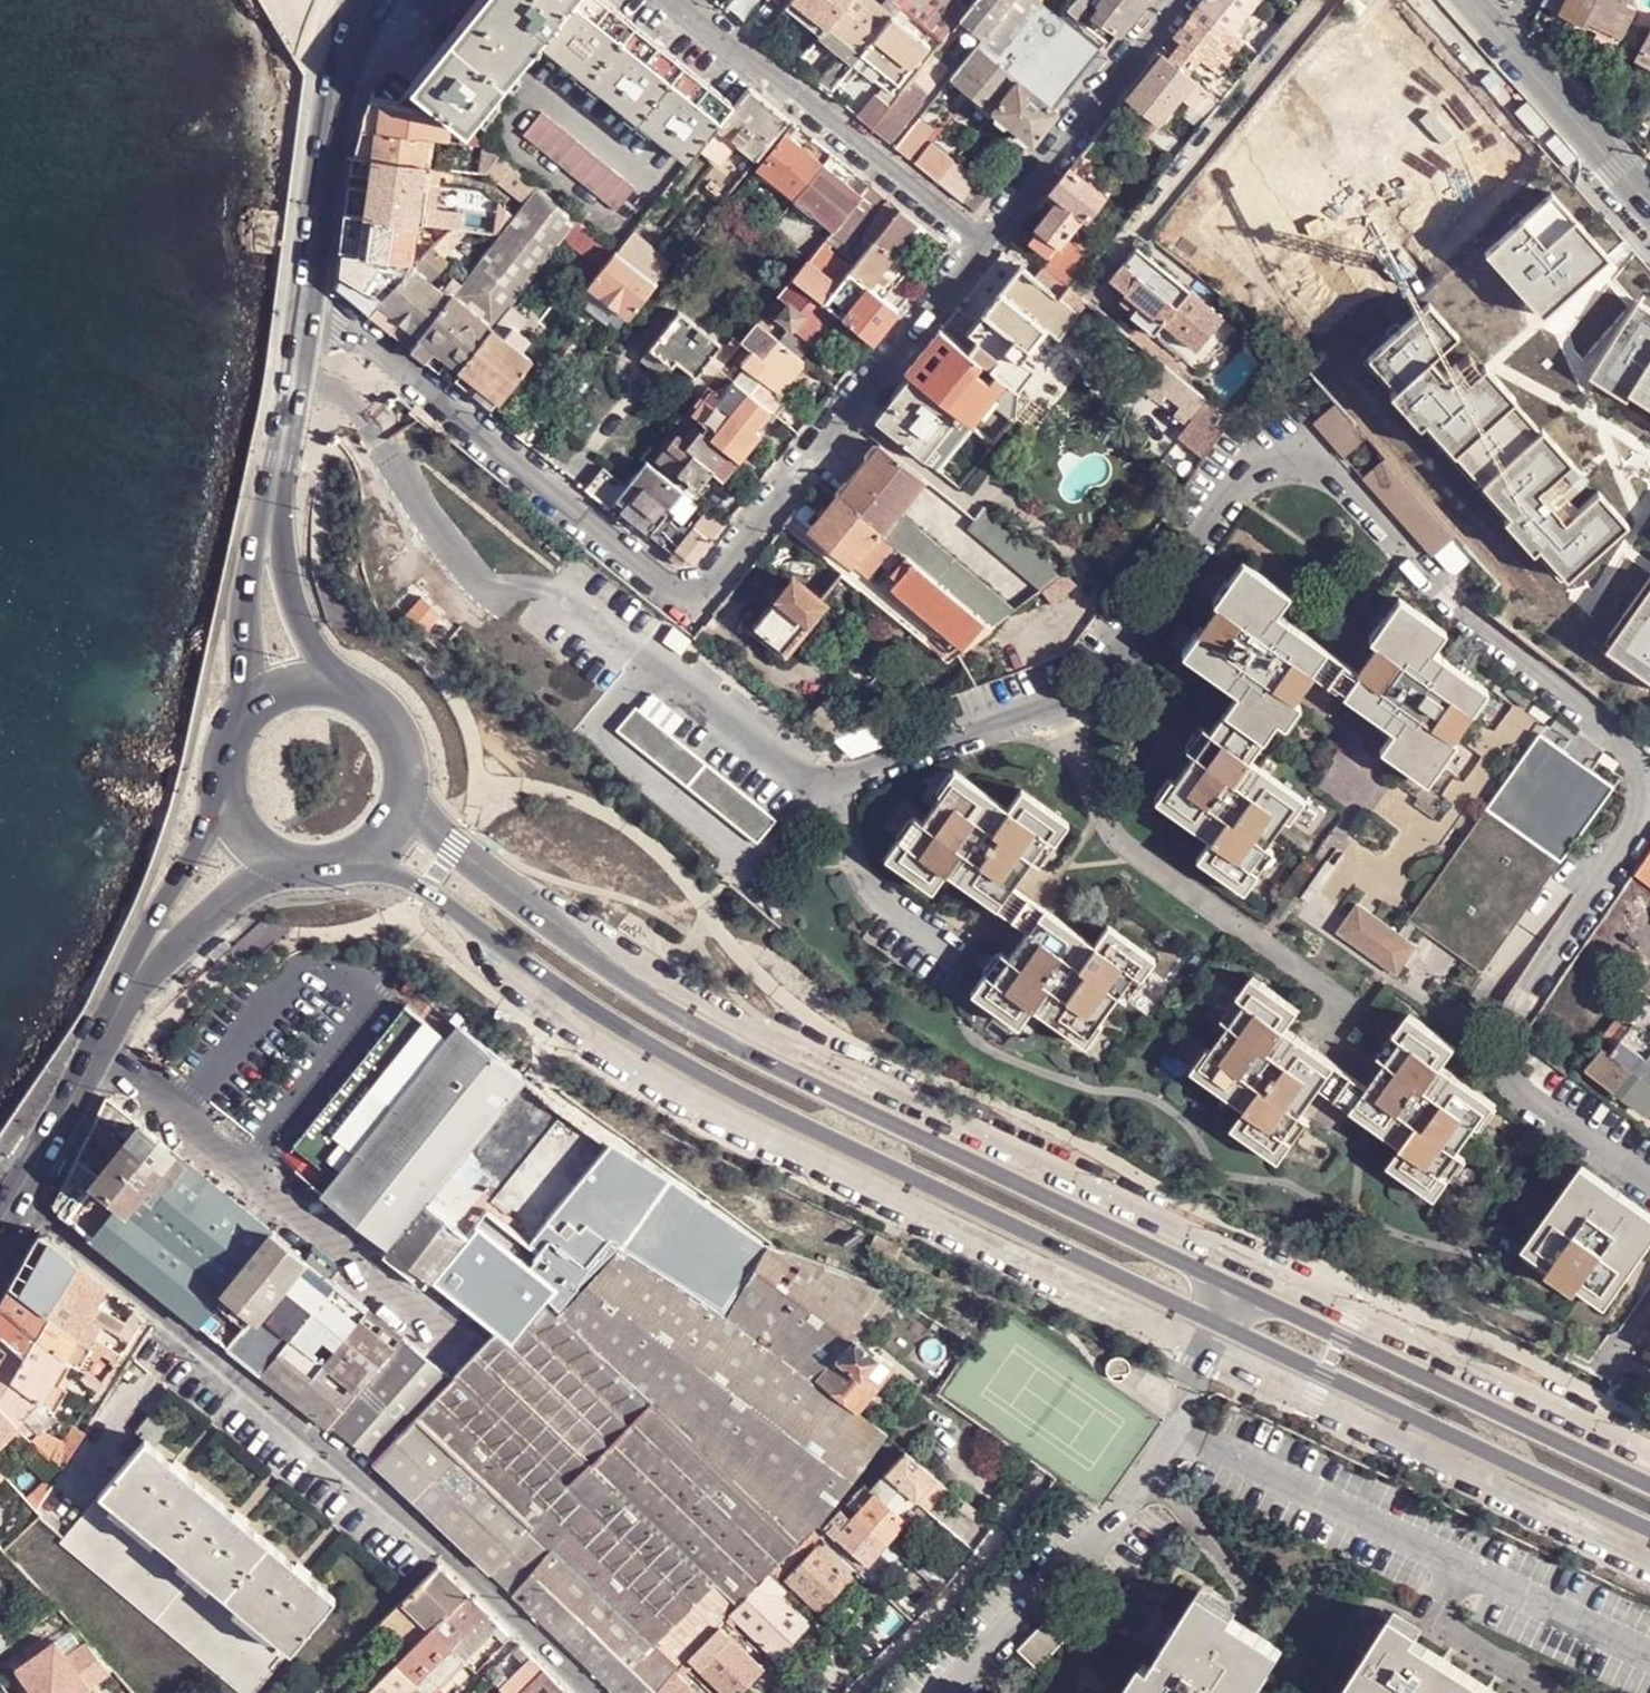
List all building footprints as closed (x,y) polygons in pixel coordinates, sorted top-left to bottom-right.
[(539,41),(572,0),(482,0),(396,106),(453,113),(469,127),(539,41)] [(703,144),(719,125),(736,105),(607,0),(572,0),(539,41),(689,161),(703,144)] [(788,7),(820,34),(827,26),(848,0),(793,0),(788,7)] [(827,26),(862,54),(900,6),(892,0),(891,0),(885,8),(875,0),(848,0),(827,26)] [(900,6),(909,13),(945,41),(962,18),(969,10),(957,0),(892,0),(900,6)] [(962,18),(984,36),(1014,0),(977,0),(969,10),(962,18)] [(984,36),(976,47),(1018,81),(1053,109),(1077,79),(1101,50),(1039,3),(1041,1),(1040,0),(1014,0),(984,36)] [(1068,9),(1077,17),(1091,0),(1075,0),(1068,9)] [(1121,34),(1135,17),(1148,0),(1092,0),(1101,6),(1098,9),(1094,6),(1090,10),(1121,34)] [(1200,6),(1239,37),(1243,32),(1238,28),(1260,0),(1205,0),(1200,6)] [(1569,0),(1547,0),(1545,3),(1563,12),(1569,0)] [(1563,12),(1589,24),(1592,20),(1622,36),(1636,7),(1627,2),(1628,0),(1569,0),(1563,12)] [(909,13),(900,6),(862,54),(887,73),(880,82),(893,92),(931,45),(902,22),(909,13)] [(1239,37),(1200,6),(1176,37),(1181,42),(1168,59),(1222,102),(1233,88),(1219,76),(1216,78),(1210,73),(1218,62),(1224,67),(1236,52),(1253,64),(1261,55),(1239,37)] [(1409,188),(1486,91),(1394,19),(1317,115),(1409,188)] [(1612,53),(1622,36),(1601,25),(1592,42),(1612,53)] [(827,26),(820,34),(842,52),(855,63),(862,54),(827,26)] [(1261,55),(1269,46),(1248,29),(1243,32),(1239,37),(1261,55)] [(1640,61),(1649,66),(1649,41),(1640,61)] [(1018,81),(976,47),(952,78),(993,111),(1018,81)] [(842,52),(816,83),(830,94),(855,63),(842,52)] [(887,73),(862,54),(855,63),(880,82),(887,73)] [(1168,59),(1162,54),(1128,97),(1160,123),(1174,105),(1181,96),(1195,107),(1204,97),(1208,100),(1204,105),(1213,113),(1222,102),(1168,59)] [(948,66),(933,56),(915,79),(929,90),(948,66)] [(893,105),(874,129),(882,136),(890,142),(923,100),(923,99),(929,90),(915,79),(893,105)] [(1053,109),(1018,81),(993,111),(1033,143),(1058,112),(1053,109)] [(758,157),(791,118),(771,102),(751,86),(736,105),(719,125),(733,137),(758,157)] [(877,94),(858,117),(874,129),(893,105),(877,94)] [(1201,128),(1213,113),(1204,105),(1208,100),(1204,97),(1195,107),(1181,96),(1174,105),(1201,128)] [(1160,123),(1128,97),(1115,112),(1149,139),(1161,123),(1160,123)] [(396,106),(370,102),(363,129),(428,136),(448,138),(453,113),(396,106)] [(524,133),(617,209),(635,186),(543,112),(524,133)] [(718,155),(733,137),(719,125),(703,144),(718,155)] [(913,126),(896,147),(910,158),(927,137),(913,126)] [(487,142),(469,127),(464,140),(485,142),(487,142)] [(428,136),(363,129),(357,155),(424,164),(428,136)] [(1187,145),(1196,135),(1189,131),(1181,140),(1187,145)] [(759,168),(797,198),(825,164),(788,133),(759,168)] [(937,180),(955,159),(933,141),(916,163),(937,180)] [(490,171),(495,148),(487,142),(485,142),(481,170),(490,171)] [(534,194),(541,187),(495,148),(490,171),(490,172),(534,194)] [(350,184),(346,211),(417,221),(451,225),(454,226),(456,209),(436,207),(441,165),(424,164),(357,155),(353,155),(351,171),(371,173),(369,186),(350,184)] [(980,178),(955,159),(937,180),(977,213),(992,194),(977,182),(980,178)] [(825,164),(797,198),(834,229),(862,194),(825,164)] [(1104,194),(1071,168),(1048,197),(1055,203),(1038,226),(1035,224),(1023,238),(1046,257),(1058,243),(1060,244),(1077,224),(1086,232),(1108,204),(1101,198),(1104,194)] [(834,229),(832,232),(844,242),(883,194),(871,184),(862,194),(834,229)] [(495,327),(562,240),(579,218),(541,187),(534,194),(501,233),(452,298),(414,349),(437,368),(447,356),(463,369),(495,327)] [(666,189),(661,195),(668,200),(672,193),(666,189)] [(1612,260),(1552,193),(1486,252),(1546,319),(1612,260)] [(856,252),(863,258),(877,240),(902,209),(890,199),(875,218),(864,240),(859,247),(860,248),(856,252)] [(902,209),(877,240),(893,254),(919,222),(902,209)] [(336,286),(370,314),(413,267),(418,262),(423,256),(413,254),(417,221),(346,211),(336,286)] [(601,272),(617,249),(616,249),(579,218),(562,240),(601,272)] [(919,222),(893,254),(902,261),(910,251),(928,230),(919,222)] [(617,249),(656,282),(667,267),(628,236),(616,249),(617,249)] [(810,259),(795,277),(826,303),(851,272),(857,265),(835,246),(838,243),(829,236),(810,259)] [(857,265),(851,272),(899,310),(912,295),(924,280),(914,272),(909,277),(904,272),(909,267),(902,261),(893,254),(877,240),(863,258),(857,265)] [(1071,287),(1093,261),(1070,241),(1048,269),(1071,287)] [(423,256),(418,262),(432,274),(446,258),(432,246),(423,256)] [(1225,317),(1139,247),(1113,279),(1129,292),(1142,302),(1133,314),(1156,334),(1166,322),(1199,349),(1225,317)] [(591,284),(630,316),(656,282),(617,249),(601,272),(591,284)] [(914,272),(924,280),(932,269),(910,251),(902,261),(909,267),(914,272)] [(1059,338),(1088,302),(1071,287),(1048,269),(1045,266),(1036,277),(1022,265),(968,331),(977,339),(975,341),(977,343),(970,352),(1018,390),(1034,370),(1022,358),(1046,327),(1059,338)] [(392,331),(414,349),(452,298),(413,267),(370,314),(392,331)] [(872,301),(893,319),(899,310),(851,272),(826,303),(831,306),(838,312),(843,317),(862,294),(872,301)] [(795,277),(780,296),(789,303),(780,316),(791,326),(788,331),(793,335),(797,331),(810,340),(826,321),(821,317),(831,306),(826,303),(795,277)] [(1129,292),(1120,304),(1133,314),(1142,302),(1129,292)] [(843,317),(853,324),(872,301),(862,294),(843,317)] [(1458,334),(1430,303),(1369,357),(1397,387),(1392,394),(1421,426),(1427,421),(1512,514),(1506,520),(1535,552),(1541,547),(1569,577),(1627,523),(1599,491),(1579,509),(1553,479),(1572,461),(1543,429),(1541,431),(1513,399),(1515,397),(1485,365),(1470,379),(1464,372),(1453,382),(1431,358),(1458,334)] [(821,317),(826,321),(829,322),(838,312),(831,306),(821,317)] [(1645,306),(1598,381),(1649,413),(1649,309),(1645,306)] [(677,359),(709,384),(721,370),(742,342),(735,336),(726,347),(681,309),(652,347),(674,364),(677,359)] [(765,314),(758,323),(766,329),(773,321),(765,314)] [(770,410),(778,417),(789,405),(781,398),(808,364),(800,357),(780,341),(766,329),(758,323),(742,342),(752,350),(743,362),(773,388),(772,391),(762,384),(753,395),(765,404),(764,405),(770,410)] [(501,400),(533,358),(521,348),(529,339),(513,325),(505,335),(495,327),(463,369),(501,400)] [(956,341),(942,329),(925,351),(907,372),(911,375),(945,403),(965,419),(983,396),(989,401),(1013,420),(1014,419),(1018,390),(970,352),(956,341)] [(780,341),(800,357),(813,342),(810,340),(797,331),(793,335),(788,331),(780,341)] [(1142,336),(1137,342),(1155,356),(1165,364),(1169,358),(1142,336)] [(689,387),(700,396),(701,394),(708,386),(708,385),(709,384),(677,359),(674,364),(652,347),(643,358),(685,392),(689,387)] [(1205,457),(1231,418),(1165,364),(1155,356),(1139,376),(1187,416),(1195,407),(1202,412),(1180,437),(1189,445),(1201,456),(1205,457)] [(884,426),(938,469),(973,426),(971,424),(965,419),(945,403),(911,375),(894,397),(898,401),(889,412),(893,415),(884,426)] [(756,426),(770,410),(764,405),(765,404),(753,395),(733,379),(720,394),(714,389),(708,385),(708,386),(701,394),(706,399),(694,414),(709,426),(704,432),(729,453),(738,442),(746,449),(761,430),(756,426)] [(989,401),(983,396),(965,419),(971,424),(989,401)] [(894,397),(876,420),(884,426),(893,415),(889,412),(898,401),(894,397)] [(515,432),(530,444),(551,417),(536,406),(515,432)] [(1315,428),(1345,461),(1369,442),(1338,407),(1315,428)] [(718,475),(733,455),(729,453),(704,432),(696,425),(684,438),(678,434),(657,458),(672,471),(674,469),(697,489),(713,472),(718,475)] [(907,556),(993,627),(1016,609),(897,513),(924,479),(881,444),(838,497),(878,530),(893,543),(903,552),(907,556)] [(653,533),(674,551),(694,527),(681,516),(672,508),(684,493),(646,461),(622,490),(618,497),(657,529),(653,533)] [(1432,562),(1437,559),(1457,542),(1388,464),(1365,485),(1432,562)] [(587,489),(609,508),(618,497),(622,490),(600,472),(587,489)] [(681,516),(694,501),(684,493),(672,508),(681,516)] [(878,530),(838,497),(812,528),(853,562),(878,530)] [(969,528),(1043,589),(1066,571),(986,507),(975,520),(969,528)] [(710,545),(725,526),(708,511),(694,527),(674,551),(670,557),(679,564),(696,563),(710,545)] [(893,543),(878,530),(853,562),(868,575),(893,543)] [(1457,542),(1437,559),(1455,579),(1476,563),(1457,542)] [(917,591),(976,640),(993,627),(907,556),(893,572),(900,579),(893,587),(910,600),(917,591)] [(1315,679),(1330,656),(1269,612),(1281,595),(1234,561),(1220,582),(1226,586),(1211,607),(1192,633),(1199,638),(1183,661),(1231,695),(1204,734),(1206,736),(1190,760),(1189,758),(1171,785),(1174,787),(1159,810),(1208,846),(1208,847),(1196,865),(1243,898),(1269,860),(1266,858),(1284,832),(1288,835),(1305,809),(1300,805),(1314,782),(1266,748),(1315,679)] [(754,627),(785,650),(824,603),(819,599),(794,579),(754,627)] [(1226,586),(1220,582),(1215,579),(1201,600),(1211,607),(1226,586)] [(910,600),(967,647),(976,640),(917,591),(910,600)] [(419,592),(402,609),(425,629),(442,611),(419,592)] [(1613,651),(1649,677),(1649,599),(1613,651)] [(1330,656),(1315,679),(1396,736),(1383,754),(1432,788),(1444,769),(1436,763),(1452,740),(1455,742),(1474,716),(1467,711),(1483,690),(1434,654),(1447,634),(1400,601),(1385,622),(1391,626),(1376,647),(1369,643),(1350,669),(1330,656)] [(1366,640),(1369,643),(1376,647),(1391,626),(1385,622),(1382,620),(1366,640)] [(1199,638),(1192,633),(1191,632),(1175,655),(1183,661),(1199,638)] [(1490,695),(1483,690),(1467,711),(1474,716),(1476,717),(1490,695)] [(835,738),(858,729),(827,699),(812,713),(835,738)] [(780,818),(639,705),(619,729),(760,842),(780,818)] [(1206,736),(1204,734),(1197,730),(1182,752),(1189,758),(1190,760),(1206,736)] [(832,743),(840,766),(872,755),(864,731),(832,743)] [(1541,734),(1488,810),(1563,862),(1616,787),(1541,734)] [(1460,747),(1455,742),(1452,740),(1436,763),(1444,769),(1460,747)] [(937,800),(940,802),(957,778),(949,773),(933,796),(937,800)] [(950,882),(1003,919),(1020,896),(1039,868),(1030,863),(1046,840),(1053,845),(1067,826),(1020,792),(1005,812),(957,778),(940,802),(937,800),(919,826),(925,830),(910,850),(905,846),(888,869),(936,902),(950,882)] [(1151,804),(1159,810),(1174,787),(1171,785),(1165,781),(1151,804)] [(1324,789),(1314,782),(1300,805),(1305,809),(1308,811),(1324,789)] [(1360,907),(1340,937),(1397,977),(1417,947),(1410,942),(1421,926),(1486,973),(1563,862),(1488,810),(1400,934),(1360,907)] [(905,846),(910,850),(925,830),(919,826),(916,824),(903,844),(905,846)] [(1293,838),(1288,835),(1284,832),(1266,858),(1269,860),(1275,865),(1293,838)] [(1039,868),(1040,869),(1056,847),(1053,845),(1046,840),(1030,863),(1039,868)] [(1637,873),(1649,884),(1649,854),(1637,873)] [(1102,952),(1020,896),(1003,919),(1031,939),(1014,963),(999,985),(992,981),(978,1002),(1026,1036),(1041,1016),(1096,1053),(1112,1030),(1116,1032),(1131,1012),(1134,1007),(1128,1002),(1144,979),(1150,984),(1164,964),(1116,931),(1102,952)] [(1006,957),(990,980),(992,981),(999,985),(1014,963),(1006,957)] [(1325,1098),(1341,1074),(1279,1030),(1291,1011),(1244,978),(1230,998),(1238,1003),(1223,1025),(1217,1022),(1207,1036),(1199,1047),(1204,1051),(1187,1073),(1242,1112),(1230,1130),(1278,1165),(1291,1147),(1285,1142),(1301,1119),(1302,1120),(1320,1095),(1325,1098)] [(1134,1007),(1136,1009),(1152,986),(1150,984),(1144,979),(1128,1002),(1134,1007)] [(1238,1003),(1230,998),(1228,997),(1213,1018),(1217,1022),(1223,1025),(1238,1003)] [(446,1040),(403,1006),(292,1146),(335,1181),(355,1154),(333,1136),(402,1049),(424,1067),(446,1040)] [(1621,1014),(1603,1035),(1616,1046),(1610,1053),(1649,1083),(1649,1040),(1631,1027),(1634,1023),(1621,1014)] [(1341,1074),(1325,1098),(1402,1152),(1388,1171),(1437,1204),(1451,1186),(1443,1180),(1459,1157),(1465,1160),(1482,1134),(1474,1129),(1482,1118),(1491,1106),(1441,1071),(1455,1053),(1408,1019),(1393,1038),(1400,1043),(1384,1066),(1378,1061),(1365,1080),(1359,1087),(1341,1074)] [(458,1027),(446,1040),(424,1067),(402,1049),(333,1136),(355,1154),(335,1181),(324,1196),(390,1247),(425,1203),(523,1079),(458,1027)] [(1400,1043),(1393,1038),(1391,1037),(1375,1059),(1378,1061),(1384,1066),(1400,1043)] [(1204,1051),(1199,1047),(1193,1043),(1177,1066),(1187,1073),(1204,1051)] [(1591,1070),(1649,1113),(1649,1083),(1610,1053),(1604,1049),(1591,1070)] [(523,1079),(425,1203),(464,1235),(482,1210),(484,1211),(485,1209),(518,1238),(607,1146),(554,1104),(523,1079)] [(140,1128),(106,1100),(95,1121),(126,1147),(140,1128)] [(1490,1122),(1491,1122),(1498,1112),(1491,1106),(1482,1118),(1490,1122)] [(1482,1134),(1491,1122),(1490,1122),(1482,1118),(1474,1129),(1482,1134)] [(1285,1142),(1291,1147),(1293,1148),(1310,1125),(1302,1120),(1301,1119),(1285,1142)] [(170,1152),(140,1128),(126,1147),(98,1181),(95,1186),(124,1211),(170,1152)] [(464,1235),(428,1279),(493,1332),(510,1345),(546,1301),(557,1312),(618,1250),(727,1316),(728,1318),(758,1264),(607,1146),(518,1238),(485,1209),(484,1211),(464,1235)] [(272,1234),(170,1152),(124,1211),(223,1292),(272,1234)] [(1468,1163),(1465,1160),(1459,1157),(1443,1180),(1451,1186),(1452,1186),(1468,1163)] [(67,1180),(86,1196),(93,1186),(95,1186),(98,1181),(77,1163),(67,1180)] [(1533,1259),(1616,1317),(1649,1268),(1649,1218),(1591,1177),(1533,1259)] [(59,1217),(65,1222),(86,1196),(67,1180),(53,1212),(59,1217)] [(199,1331),(227,1295),(223,1292),(124,1211),(95,1186),(93,1186),(86,1196),(65,1222),(199,1331)] [(464,1235),(425,1203),(390,1247),(403,1259),(428,1279),(464,1235)] [(40,1232),(33,1244),(39,1241),(44,1235),(40,1232)] [(227,1295),(275,1236),(272,1234),(223,1292),(227,1295)] [(33,1244),(9,1286),(18,1291),(23,1294),(48,1315),(60,1294),(77,1264),(44,1235),(39,1241),(33,1244)] [(257,1318),(305,1261),(275,1236),(227,1295),(257,1318)] [(650,1401),(667,1416),(727,1316),(618,1250),(557,1312),(579,1333),(588,1325),(617,1353),(610,1362),(650,1401)] [(727,1316),(667,1416),(820,1523),(891,1434),(814,1380),(879,1291),(766,1257),(759,1267),(728,1318),(727,1316)] [(366,1308),(305,1261),(257,1318),(229,1354),(330,1433),(405,1339),(366,1308)] [(77,1264),(60,1294),(89,1318),(97,1305),(107,1289),(77,1264)] [(7,1312),(35,1337),(47,1317),(48,1315),(23,1294),(18,1291),(9,1286),(0,1302),(0,1309),(7,1312)] [(60,1294),(48,1315),(47,1317),(76,1340),(89,1318),(60,1294)] [(229,1354),(257,1318),(227,1295),(199,1331),(229,1354)] [(460,1467),(529,1532),(571,1489),(567,1485),(592,1462),(650,1401),(610,1362),(579,1333),(557,1312),(546,1301),(510,1345),(493,1332),(474,1353),(453,1377),(413,1422),(460,1467)] [(97,1305),(89,1318),(99,1325),(130,1343),(138,1330),(125,1322),(97,1305)] [(22,1358),(35,1337),(7,1312),(0,1309),(0,1338),(22,1358)] [(144,1320),(132,1310),(125,1322),(138,1330),(144,1320)] [(47,1317),(35,1337),(63,1360),(76,1340),(47,1317)] [(99,1325),(89,1318),(76,1340),(91,1349),(97,1353),(116,1364),(121,1356),(91,1339),(99,1325)] [(588,1325),(579,1333),(610,1362),(617,1353),(588,1325)] [(63,1360),(35,1337),(22,1358),(9,1381),(40,1406),(55,1380),(65,1361),(63,1360)] [(822,1379),(855,1406),(869,1388),(876,1392),(895,1369),(856,1337),(822,1379)] [(18,1428),(27,1421),(39,1434),(50,1424),(53,1427),(58,1421),(52,1415),(50,1417),(37,1410),(40,1406),(9,1381),(22,1358),(0,1338),(0,1407),(18,1428)] [(453,1377),(405,1339),(330,1433),(373,1467),(390,1448),(413,1422),(453,1377)] [(91,1349),(76,1340),(63,1360),(65,1361),(70,1365),(79,1370),(88,1354),(91,1349)] [(97,1353),(91,1349),(88,1354),(94,1357),(97,1353)] [(1114,1376),(1136,1370),(1133,1363),(1130,1358),(1122,1356),(1114,1361),(1112,1368),(1114,1376)] [(70,1365),(65,1361),(55,1380),(59,1383),(70,1365)] [(103,1384),(106,1380),(88,1367),(84,1372),(93,1378),(103,1384)] [(100,1390),(103,1384),(93,1378),(89,1383),(100,1390)] [(59,1383),(55,1380),(40,1406),(53,1414),(67,1390),(59,1383)] [(618,1489),(741,1607),(769,1577),(776,1570),(802,1544),(667,1416),(650,1401),(592,1462),(618,1487),(618,1489)] [(53,1414),(40,1406),(37,1410),(50,1417),(52,1415),(53,1414)] [(0,1407),(0,1444),(18,1428),(0,1407)] [(135,1431),(145,1440),(153,1447),(168,1429),(150,1414),(135,1431)] [(460,1467),(413,1422),(390,1448),(436,1492),(460,1467)] [(85,1434),(84,1433),(75,1428),(67,1440),(77,1447),(85,1434)] [(63,1468),(77,1447),(67,1440),(59,1452),(47,1440),(40,1448),(63,1468)] [(145,1440),(101,1491),(289,1652),(334,1599),(307,1575),(294,1565),(244,1524),(232,1513),(186,1474),(172,1463),(153,1447),(145,1440)] [(390,1448),(373,1467),(419,1511),(436,1492),(390,1448)] [(927,1495),(940,1482),(912,1455),(891,1476),(921,1503),(942,1523),(950,1515),(927,1495)] [(175,1460),(172,1463),(186,1474),(188,1471),(175,1460)] [(596,1513),(618,1489),(618,1487),(592,1462),(567,1485),(571,1489),(596,1513)] [(1041,1470),(1032,1463),(1026,1472),(1035,1478),(1040,1471),(1041,1470)] [(506,1555),(529,1532),(460,1467),(436,1492),(506,1555)] [(859,1517),(886,1541),(891,1546),(913,1524),(907,1519),(914,1511),(936,1530),(942,1523),(921,1503),(891,1476),(877,1490),(874,1493),(878,1496),(859,1517)] [(874,1493),(877,1490),(870,1484),(868,1486),(874,1493)] [(679,1674),(682,1671),(690,1662),(718,1631),(725,1624),(741,1607),(618,1489),(596,1513),(571,1489),(529,1532),(567,1568),(679,1674)] [(101,1491),(80,1516),(68,1530),(63,1535),(59,1540),(240,1692),(254,1692),(289,1652),(101,1491)] [(436,1492),(419,1511),(487,1574),(506,1555),(436,1492)] [(820,1535),(859,1571),(867,1562),(839,1538),(856,1519),(846,1508),(826,1527),(820,1523),(814,1529),(820,1535)] [(232,1513),(244,1524),(247,1521),(234,1511),(232,1513)] [(839,1538),(867,1562),(886,1541),(859,1517),(856,1519),(839,1538)] [(978,1556),(986,1545),(962,1525),(953,1533),(978,1556)] [(535,1599),(567,1568),(529,1532),(506,1555),(487,1574),(513,1600),(525,1588),(535,1599)] [(802,1544),(776,1570),(788,1581),(820,1610),(849,1580),(817,1550),(806,1539),(802,1544)] [(294,1565),(307,1575),(309,1573),(296,1562),(294,1565)] [(440,1565),(413,1591),(404,1600),(435,1629),(470,1593),(455,1580),(440,1565)] [(613,1692),(662,1692),(679,1674),(567,1568),(535,1599),(525,1611),(588,1671),(613,1692)] [(923,1576),(944,1595),(951,1586),(930,1568),(923,1576)] [(513,1600),(525,1611),(535,1599),(525,1588),(513,1600)] [(805,1626),(767,1592),(736,1625),(775,1659),(805,1626)] [(489,1612),(470,1593),(435,1629),(434,1630),(452,1649),(480,1620),(489,1612)] [(1275,1646),(1209,1604),(1198,1597),(1153,1669),(1138,1692),(1246,1692),(1248,1690),(1275,1646)] [(435,1629),(404,1600),(392,1613),(384,1621),(413,1650),(421,1642),(434,1630),(435,1629)] [(497,1620),(489,1612),(480,1620),(452,1649),(461,1658),(468,1651),(489,1629),(497,1620)] [(1040,1669),(1070,1637),(1050,1618),(1034,1637),(1030,1635),(1019,1650),(1040,1669)] [(1345,1686),(1355,1692),(1483,1692),(1382,1629),(1345,1686)] [(9,1643),(0,1630),(0,1649),(9,1643)] [(28,1659),(54,1640),(47,1630),(20,1648),(28,1659)] [(421,1642),(413,1650),(398,1665),(418,1684),(452,1649),(434,1630),(421,1642)] [(690,1662),(701,1674),(719,1692),(744,1692),(763,1673),(731,1643),(718,1631),(690,1662)] [(67,1656),(54,1640),(28,1659),(16,1668),(35,1692),(77,1692),(88,1685),(87,1683),(67,1656)] [(109,1667),(86,1642),(67,1656),(87,1683),(109,1667)] [(520,1644),(515,1649),(527,1662),(501,1688),(506,1692),(523,1692),(546,1669),(520,1644)] [(1275,1646),(1248,1690),(1253,1692),(1259,1692),(1284,1652),(1275,1646)] [(418,1684),(427,1692),(436,1692),(439,1690),(466,1662),(461,1658),(452,1649),(418,1684)] [(1153,1669),(1145,1664),(1130,1689),(1137,1692),(1138,1692),(1153,1669)] [(398,1665),(370,1692),(409,1692),(418,1684),(398,1665)] [(546,1669),(523,1692),(559,1692),(565,1688),(546,1669)] [(683,1684),(689,1676),(682,1671),(679,1674),(662,1692),(674,1692),(683,1684)] [(674,1692),(692,1692),(683,1684),(674,1692)]
